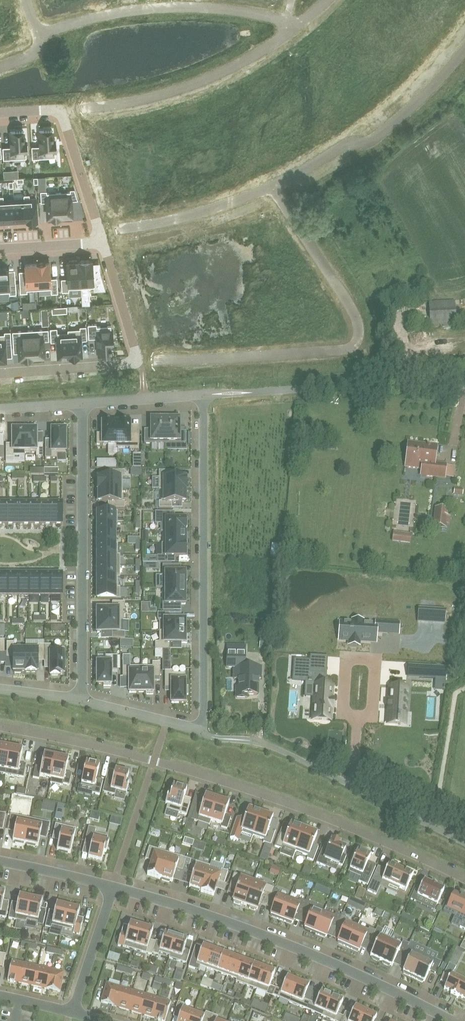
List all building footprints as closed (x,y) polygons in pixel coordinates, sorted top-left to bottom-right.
[(54,9),(66,5),(64,0),(51,0),(54,9)] [(371,11),(377,2),(375,0),(357,0),(371,11)] [(443,1),(460,13),(464,7),(464,4),(460,0),(444,0),(443,1)] [(424,27),(418,35),(432,46),(438,37),(424,27)] [(209,100),(199,104),(205,123),(216,120),(209,100)] [(199,104),(188,108),(195,127),(205,123),(199,104)] [(188,108),(178,111),(185,130),(195,127),(188,108)] [(178,111),(168,115),(174,134),(185,130),(178,111)] [(313,126),(303,131),(313,149),(323,144),(313,126)] [(55,157),(55,152),(56,152),(55,139),(53,139),(52,135),(53,135),(53,133),(52,133),(52,130),(39,131),(40,145),(32,146),(32,158),(55,157)] [(24,134),(23,134),(23,131),(10,131),(11,146),(3,147),(3,151),(3,158),(26,157),(26,153),(27,153),(26,139),(24,140),(24,136),(24,134)] [(294,137),(284,142),(294,160),(304,154),(294,137)] [(284,142),(275,147),(284,163),(285,165),(294,160),(284,142)] [(229,169),(219,172),(224,189),(234,186),(229,169)] [(198,180),(188,183),(193,200),(203,197),(198,180)] [(176,181),(166,184),(171,204),(182,201),(176,181)] [(166,184),(155,187),(160,207),(171,204),(166,184)] [(70,191),(58,192),(60,216),(61,216),(61,215),(72,214),(71,200),(78,199),(74,189),(70,189),(70,191)] [(47,190),(40,191),(41,202),(47,201),(48,216),(51,216),(51,217),(60,216),(58,192),(47,192),(47,190)] [(29,195),(24,195),(25,199),(26,219),(27,219),(27,221),(37,220),(36,198),(30,199),(29,195)] [(25,199),(14,200),(15,219),(26,219),(25,199)] [(14,200),(3,200),(4,220),(15,219),(14,200)] [(91,259),(79,260),(81,288),(94,287),(93,260),(91,261),(91,259)] [(67,278),(61,278),(62,291),(69,291),(69,288),(81,288),(79,260),(79,261),(77,262),(77,260),(69,260),(69,262),(66,262),(67,278)] [(46,262),(37,263),(39,289),(51,288),(51,293),(58,293),(57,277),(51,278),(50,263),(46,263),(46,262)] [(26,279),(19,280),(20,293),(27,292),(27,290),(39,289),(37,263),(37,264),(25,265),(26,279)] [(9,292),(9,294),(16,294),(15,281),(9,281),(8,268),(0,268),(0,292),(9,292)] [(455,327),(453,301),(429,302),(431,328),(455,327)] [(113,342),(112,329),(111,329),(111,325),(97,326),(96,323),(88,324),(89,338),(97,337),(98,352),(113,351),(112,342),(113,342)] [(80,328),(68,329),(70,356),(79,355),(79,354),(82,354),(81,339),(87,339),(86,326),(80,326),(80,328)] [(68,329),(68,332),(57,332),(57,327),(50,328),(51,341),(57,341),(58,356),(60,355),(61,358),(68,357),(68,355),(69,355),(69,356),(70,356),(68,329)] [(43,340),(49,340),(48,329),(30,330),(32,357),(32,355),(44,355),(43,340)] [(20,356),(23,356),(23,357),(32,357),(30,330),(12,331),(13,342),(19,342),(20,356)] [(4,334),(0,334),(0,360),(6,359),(5,345),(11,344),(10,331),(4,331),(4,334)] [(167,419),(165,419),(165,444),(186,444),(186,432),(179,432),(179,428),(179,419),(177,419),(177,417),(167,417),(167,419)] [(144,444),(165,444),(165,419),(151,419),(151,430),(144,430),(144,444)] [(116,445),(116,423),(102,423),(102,434),(97,434),(97,445),(102,445),(116,445)] [(130,423),(116,423),(116,445),(116,448),(130,448),(130,450),(139,450),(139,435),(130,435),(130,423)] [(45,445),(45,459),(57,459),(57,455),(66,455),(66,430),(59,430),(59,428),(52,428),(52,445),(45,445)] [(6,445),(6,457),(13,457),(13,456),(24,456),(24,430),(12,430),(12,445),(6,445)] [(24,430),(24,456),(25,456),(25,453),(36,453),(36,457),(43,457),(43,445),(36,445),(36,430),(24,430)] [(404,466),(421,468),(420,475),(426,476),(444,478),(446,464),(435,463),(437,445),(408,442),(404,466)] [(116,469),(116,460),(97,461),(97,469),(116,469)] [(97,479),(97,490),(122,490),(122,478),(125,478),(125,471),(112,471),(112,477),(98,477),(98,479),(97,479)] [(159,490),(186,490),(186,479),(185,479),(185,477),(172,477),(172,471),(159,471),(159,490)] [(122,502),(122,490),(97,490),(98,490),(98,494),(97,494),(97,501),(98,501),(98,502),(108,502),(112,502),(112,509),(125,509),(125,502),(122,502)] [(186,490),(159,490),(161,490),(161,502),(159,502),(159,509),(172,509),(172,502),(185,502),(185,490),(186,490)] [(18,504),(7,504),(7,525),(18,525),(18,504)] [(18,525),(29,525),(29,504),(18,504),(18,525)] [(29,525),(40,525),(40,504),(29,504),(29,525)] [(51,525),(51,504),(40,504),(40,525),(51,525)] [(62,504),(51,504),(51,525),(62,525),(62,504)] [(451,516),(448,515),(448,509),(435,507),(432,526),(446,528),(447,523),(450,524),(451,516)] [(97,512),(97,523),(118,523),(118,512),(97,512)] [(155,512),(155,524),(164,524),(164,532),(183,532),(183,527),(185,527),(185,519),(171,519),(171,512),(155,512)] [(425,534),(427,522),(420,521),(418,533),(425,534)] [(97,534),(115,534),(115,524),(118,524),(118,523),(97,523),(97,534)] [(183,536),(183,532),(164,532),(164,544),(185,544),(185,536),(183,536)] [(97,545),(118,545),(118,544),(115,544),(115,534),(97,534),(97,545)] [(185,545),(185,544),(164,544),(164,554),(157,554),(157,563),(171,563),(171,557),(185,557),(185,549),(183,549),(183,545),(185,545)] [(97,556),(120,556),(120,555),(118,555),(118,545),(97,545),(97,556)] [(120,556),(97,556),(97,566),(120,566),(120,556)] [(187,573),(185,573),(185,572),(173,572),(173,565),(163,565),(163,588),(185,588),(185,581),(187,581),(187,573)] [(120,566),(97,566),(97,577),(120,577),(120,566)] [(7,575),(7,596),(18,596),(18,575),(7,575)] [(29,596),(29,575),(18,575),(18,596),(29,596)] [(40,596),(40,575),(29,575),(29,596),(40,596)] [(51,575),(40,575),(40,596),(51,596),(51,575)] [(62,575),(51,575),(51,596),(62,596),(62,575)] [(120,577),(97,577),(97,588),(120,588),(118,588),(118,578),(120,578),(120,577)] [(97,588),(97,599),(120,599),(120,588),(97,588)] [(163,588),(162,611),(173,611),(173,604),(185,604),(185,588),(163,588)] [(95,609),(95,617),(97,617),(97,621),(123,621),(123,610),(125,610),(125,602),(112,602),(112,609),(95,609)] [(157,613),(157,620),(159,620),(159,632),(185,632),(185,620),(170,620),(170,613),(157,613)] [(444,614),(436,613),(435,622),(444,623),(444,614)] [(97,621),(97,633),(112,633),(112,640),(125,640),(125,633),(121,633),(121,622),(123,622),(123,621),(97,621)] [(340,623),(339,640),(345,641),(350,641),(349,643),(349,645),(359,646),(359,641),(376,642),(376,633),(398,635),(399,624),(376,622),(376,626),(362,625),(362,622),(353,621),(353,624),(340,623)] [(155,643),(155,650),(170,650),(170,644),(187,644),(187,636),(185,636),(185,632),(159,632),(159,637),(159,643),(155,643)] [(7,643),(7,658),(13,658),(13,672),(15,672),(15,673),(21,673),(21,672),(25,672),(25,673),(26,673),(26,648),(14,648),(14,643),(7,643)] [(46,644),(46,660),(52,660),(52,676),(61,676),(61,675),(66,675),(66,668),(68,668),(68,661),(66,661),(66,650),(52,650),(52,644),(46,644)] [(37,673),(37,672),(38,672),(38,658),(44,658),(44,645),(37,645),(37,648),(26,648),(26,673),(37,673)] [(227,654),(227,668),(234,668),(234,670),(234,679),(240,679),(240,688),(237,688),(237,698),(246,698),(246,695),(257,695),(257,679),(259,679),(259,667),(245,667),(245,654),(237,654),(227,654)] [(95,666),(95,674),(97,674),(97,685),(103,685),(103,687),(111,687),(111,670),(118,670),(118,656),(106,656),(106,660),(97,660),(97,667),(95,666)] [(123,667),(123,678),(129,678),(129,693),(141,693),(141,667),(130,667),(130,656),(123,656),(123,667)] [(292,679),(292,680),(308,681),(308,683),(312,683),(312,681),(315,681),(315,686),(314,686),(312,720),(331,721),(333,687),(325,686),(326,674),(310,673),(310,661),(294,660),(294,661),(295,661),(293,679),(292,679)] [(141,667),(141,693),(146,693),(146,695),(153,695),(153,678),(160,678),(160,663),(152,663),(152,667),(141,667)] [(421,666),(420,678),(435,679),(445,680),(445,668),(421,666)] [(165,672),(165,688),(171,688),(171,703),(185,703),(185,695),(188,695),(188,687),(185,687),(185,674),(172,674),(172,672),(165,672)] [(387,721),(387,723),(398,724),(399,715),(404,715),(406,689),(389,688),(388,704),(387,704),(388,705),(388,708),(387,708),(387,709),(388,709),(387,721)] [(5,775),(10,747),(6,746),(7,745),(0,743),(0,774),(5,775)] [(21,749),(21,747),(15,746),(14,748),(10,747),(5,775),(24,778),(26,765),(20,764),(23,749),(21,749)] [(33,778),(39,779),(40,776),(51,779),(52,779),(56,756),(52,755),(53,754),(46,752),(46,754),(44,754),(41,768),(35,766),(33,778)] [(51,779),(50,783),(63,786),(63,784),(69,785),(72,774),(66,772),(69,759),(67,759),(67,757),(61,755),(60,757),(56,756),(52,779),(51,779)] [(100,795),(103,780),(96,779),(100,765),(87,762),(81,785),(93,788),(92,793),(100,795)] [(129,773),(116,770),(113,781),(106,779),(103,792),(110,794),(111,789),(126,793),(129,783),(127,782),(129,773)] [(190,802),(184,800),(187,789),(173,785),(171,794),(168,794),(165,804),(168,805),(166,809),(187,815),(190,802)] [(207,794),(207,795),(206,795),(201,809),(195,807),(191,820),(209,825),(211,821),(210,821),(217,799),(213,797),(214,796),(207,794)] [(231,818),(225,816),(229,802),(228,802),(228,800),(222,798),(221,800),(217,799),(210,821),(211,821),(222,824),(221,827),(227,829),(231,818)] [(230,838),(238,841),(238,840),(241,832),(253,836),(261,813),(257,812),(257,810),(250,807),(249,809),(248,809),(244,820),(237,818),(230,838)] [(101,813),(92,811),(90,818),(99,820),(101,813)] [(275,831),(269,829),(272,819),(273,817),(272,817),(273,815),(265,813),(265,814),(261,813),(253,836),(264,840),(263,843),(265,843),(271,845),(275,831)] [(17,816),(11,815),(8,828),(15,829),(13,841),(25,843),(29,824),(17,821),(17,816)] [(30,819),(29,824),(25,843),(27,844),(27,846),(35,847),(35,846),(38,846),(40,835),(47,837),(50,823),(30,819)] [(283,847),(295,852),(304,829),(299,827),(300,825),(292,822),(292,824),(291,824),(286,835),(280,833),(275,847),(282,849),(283,847)] [(76,829),(56,824),(53,837),(59,839),(57,850),(70,853),(76,829)] [(91,846),(89,856),(88,858),(102,861),(104,852),(106,853),(109,842),(107,841),(108,837),(95,834),(96,829),(89,827),(84,845),(91,846)] [(307,859),(313,861),(318,847),(313,845),(317,834),(316,833),(317,832),(310,829),(309,831),(304,829),(295,852),(308,856),(307,859)] [(339,843),(332,840),(327,853),(321,851),(316,863),(325,867),(328,860),(342,866),(346,856),(343,855),(345,848),(338,845),(339,843)] [(160,879),(168,853),(149,847),(145,859),(151,861),(147,875),(160,879)] [(263,849),(259,861),(266,864),(270,852),(263,849)] [(348,872),(361,877),(359,882),(367,886),(375,867),(367,864),(368,862),(371,856),(358,850),(355,856),(353,855),(350,862),(352,863),(348,872)] [(168,853),(160,879),(160,878),(162,879),(161,880),(169,883),(170,881),(172,882),(176,869),(182,871),(186,859),(168,853)] [(201,892),(209,866),(191,860),(187,872),(193,874),(189,887),(192,888),(191,890),(199,892),(199,890),(201,891),(201,892)] [(383,878),(375,874),(367,891),(376,895),(383,880),(405,890),(405,891),(406,891),(413,875),(412,874),(412,875),(404,871),(405,871),(398,868),(390,865),(390,864),(389,864),(383,878)] [(308,879),(312,868),(305,865),(300,877),(308,879)] [(210,866),(209,866),(201,892),(214,896),(218,882),(224,884),(228,872),(221,870),(221,872),(209,868),(210,866)] [(253,883),(242,878),(242,876),(234,873),(230,886),(237,889),(233,901),(234,901),(234,903),(240,905),(241,904),(245,905),(253,883)] [(415,890),(411,899),(415,901),(418,895),(437,904),(444,890),(436,886),(437,885),(432,883),(432,884),(424,881),(419,892),(415,890)] [(253,883),(245,905),(249,907),(249,909),(256,911),(256,909),(257,910),(262,897),(269,900),(274,888),(266,885),(265,887),(253,883)] [(329,895),(332,890),(325,887),(322,893),(329,895)] [(366,890),(359,887),(355,898),(361,901),(366,890)] [(272,915),(271,917),(281,920),(290,898),(279,894),(280,892),(274,889),(274,888),(269,900),(269,901),(275,903),(271,915),(272,915)] [(6,918),(9,905),(3,904),(5,892),(0,892),(0,917),(6,918)] [(443,911),(454,916),(463,920),(460,928),(464,930),(464,899),(464,898),(461,897),(454,894),(452,900),(449,898),(443,911)] [(26,922),(31,898),(19,895),(17,907),(11,905),(8,919),(26,922)] [(31,898),(26,922),(27,920),(37,922),(37,925),(43,926),(46,913),(40,912),(42,900),(41,900),(41,898),(34,897),(33,898),(31,898)] [(351,897),(347,905),(364,913),(367,904),(351,897)] [(290,898),(281,920),(291,924),(292,923),(293,923),(297,912),(303,914),(308,903),(302,900),(301,902),(290,898)] [(63,928),(68,906),(66,906),(66,904),(59,902),(58,904),(57,904),(54,915),(48,913),(45,927),(51,929),(52,926),(63,928)] [(306,928),(305,930),(315,934),(324,911),(313,907),(314,905),(308,903),(303,914),(309,917),(305,928),(306,928)] [(77,920),(80,909),(78,909),(79,907),(71,905),(71,907),(68,906),(63,928),(74,931),(73,933),(79,935),(83,922),(77,920)] [(335,916),(324,911),(315,934),(325,938),(325,936),(326,937),(331,926),(337,928),(342,916),(336,914),(335,916)] [(337,928),(343,930),(338,941),(339,942),(338,944),(348,948),(358,926),(347,921),(348,919),(342,916),(337,928)] [(130,923),(129,927),(127,934),(121,932),(118,945),(135,950),(142,926),(140,925),(140,924),(132,922),(132,923),(130,923)] [(142,926),(135,950),(152,955),(152,953),(156,942),(150,940),(153,929),(142,926)] [(364,940),(370,942),(371,941),(375,931),(369,928),(368,930),(358,926),(348,948),(357,952),(358,950),(359,951),(364,940)] [(377,927),(375,931),(371,941),(376,943),(370,956),(372,957),(372,959),(379,962),(380,960),(381,961),(391,939),(381,934),(383,930),(377,927)] [(156,942),(152,953),(158,955),(159,952),(170,956),(176,937),(174,936),(174,934),(167,932),(166,933),(165,933),(162,943),(156,941),(156,942)] [(186,963),(189,956),(183,954),(187,940),(186,940),(186,938),(179,936),(178,937),(176,937),(170,956),(169,958),(186,963)] [(391,939),(381,961),(383,962),(382,964),(389,967),(390,965),(392,966),(398,954),(403,956),(408,946),(409,944),(403,941),(402,944),(391,939)] [(206,968),(213,949),(203,946),(199,957),(193,955),(188,967),(195,969),(197,965),(206,968)] [(403,956),(402,958),(408,961),(403,972),(404,972),(403,974),(413,978),(424,956),(413,951),(414,949),(408,946),(403,956)] [(213,949),(206,968),(217,972),(224,953),(213,949)] [(115,954),(109,952),(107,959),(113,961),(115,954)] [(227,976),(234,957),(224,953),(217,972),(227,976)] [(424,956),(413,978),(423,983),(424,982),(430,971),(435,974),(441,963),(435,959),(434,961),(424,956)] [(227,976),(237,979),(237,980),(244,961),(234,957),(227,976)] [(21,984),(25,964),(12,961),(8,981),(21,984)] [(247,986),(254,964),(244,961),(237,980),(237,979),(236,982),(247,986)] [(38,967),(25,964),(21,984),(34,987),(38,967)] [(257,989),(265,968),(254,964),(247,986),(257,989)] [(51,970),(38,967),(34,987),(47,989),(51,970)] [(275,972),(265,968),(257,989),(267,993),(275,972)] [(64,973),(51,970),(47,989),(60,992),(64,973)] [(202,975),(200,983),(210,986),(212,979),(202,975)] [(445,989),(464,998),(464,982),(450,976),(445,989)] [(289,1002),(298,981),(287,977),(282,990),(276,988),(273,995),(289,1002)] [(306,1009),(310,1002),(303,999),(309,986),(308,985),(308,984),(301,981),(300,982),(298,981),(289,1002),(306,1009)] [(101,1003),(114,1006),(119,987),(107,983),(101,1003)] [(114,1006),(126,1010),(132,991),(119,987),(114,1006)] [(310,1002),(306,1009),(323,1017),(332,996),(330,995),(331,993),(323,990),(323,992),(321,991),(316,1005),(310,1002)] [(126,1010),(139,1014),(145,995),(132,991),(126,1010)] [(139,1014),(152,1018),(157,999),(145,995),(139,1014)] [(343,1017),(337,1014),(343,1001),(332,996),(323,1017),(333,1020),(341,1020),(343,1017)] [(254,998),(250,1006),(265,1013),(269,1005),(254,998)] [(157,999),(152,1018),(162,1020),(165,1020),(171,1003),(157,999)] [(194,1010),(184,1006),(185,1004),(179,1002),(174,1014),(180,1016),(178,1020),(191,1020),(194,1010)] [(366,1011),(364,1011),(365,1009),(357,1005),(357,1007),(355,1006),(351,1015),(345,1012),(343,1017),(341,1020),(361,1020),(366,1011)] [(212,1014),(206,1012),(205,1014),(194,1010),(191,1020),(209,1020),(212,1014)] [(377,1016),(375,1016),(376,1014),(369,1011),(368,1012),(366,1011),(361,1020),(374,1020),(377,1016)]
